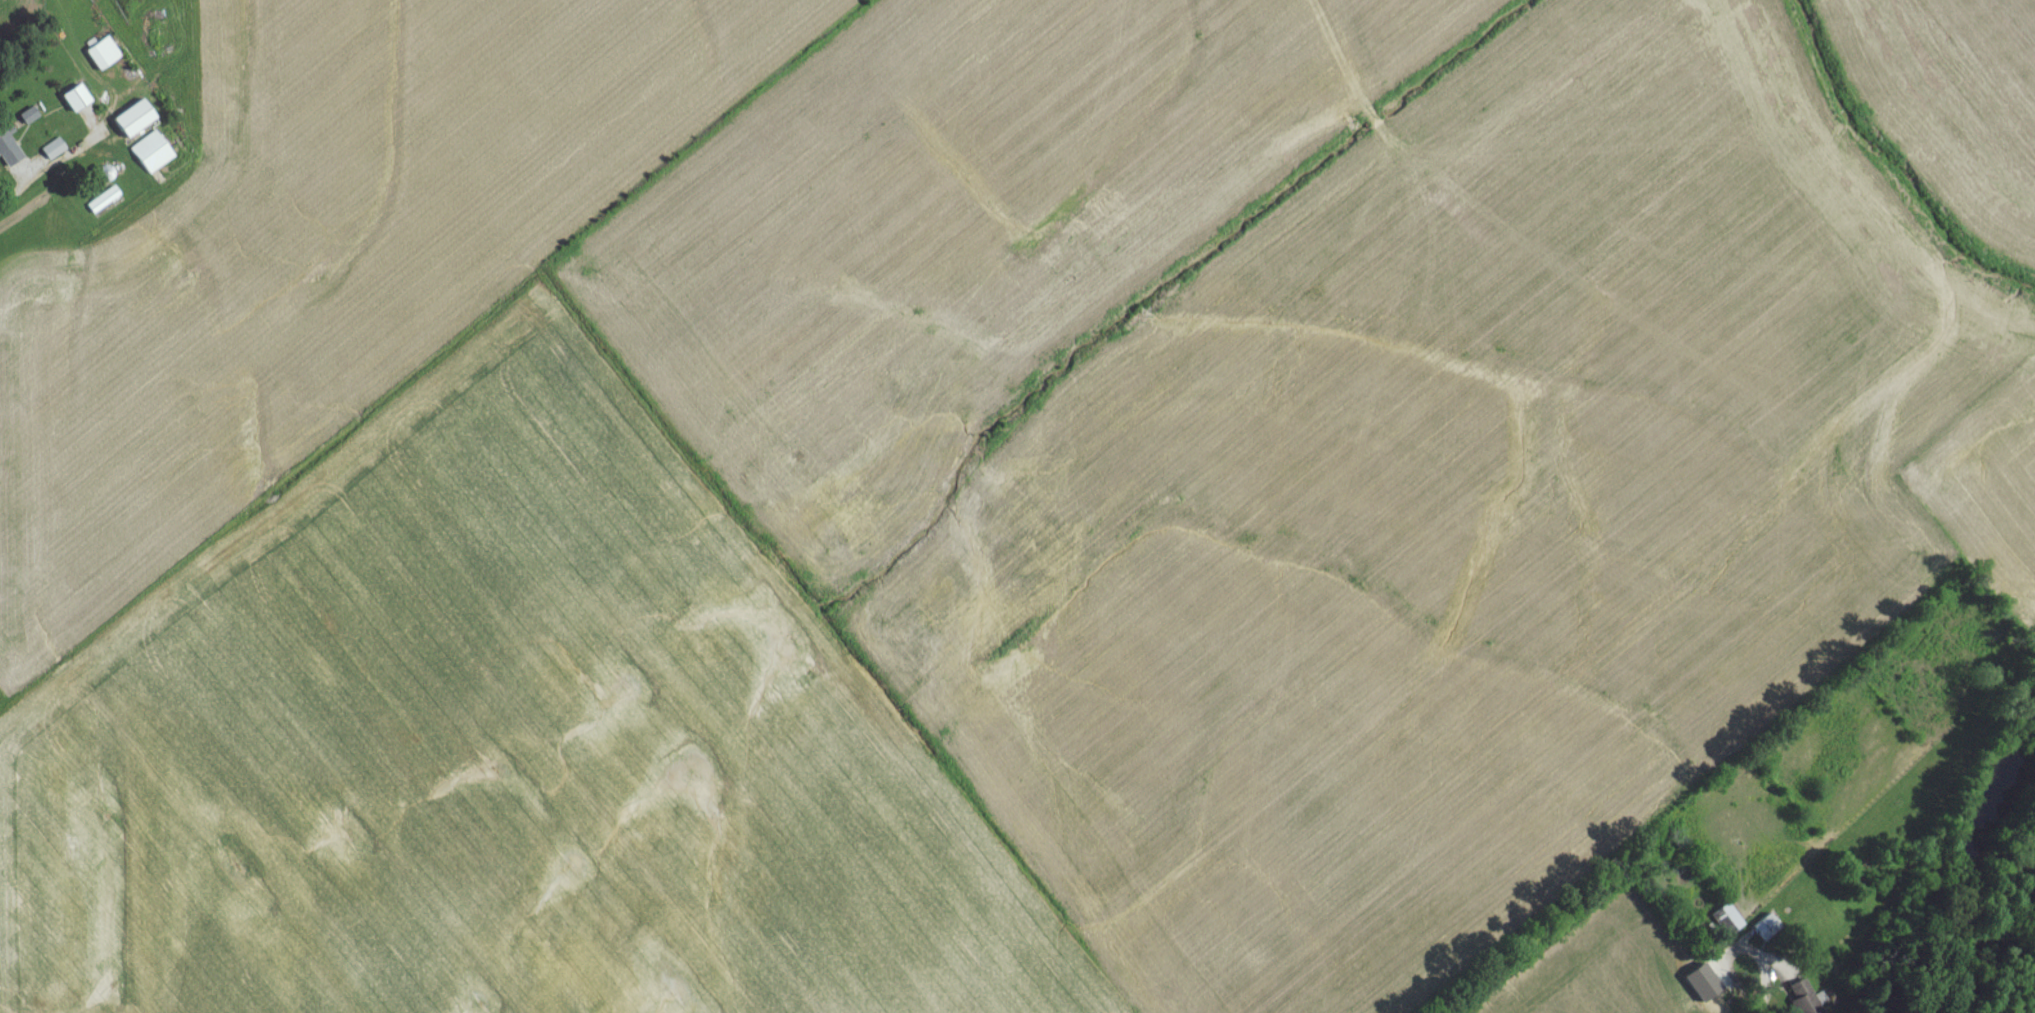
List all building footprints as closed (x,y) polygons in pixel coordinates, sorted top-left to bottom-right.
[(95,77),(119,64),(107,42),(83,55),(95,77)] [(69,118),(87,107),(77,90),(58,100),(69,118)] [(172,162),(153,136),(127,154),(146,180),(172,162)] [(92,178),(98,189),(110,182),(105,171),(92,178)] [(117,201),(111,192),(84,210),(89,219),(117,201)] [(1752,932),(1763,945),(1778,932),(1767,919),(1752,932)]
